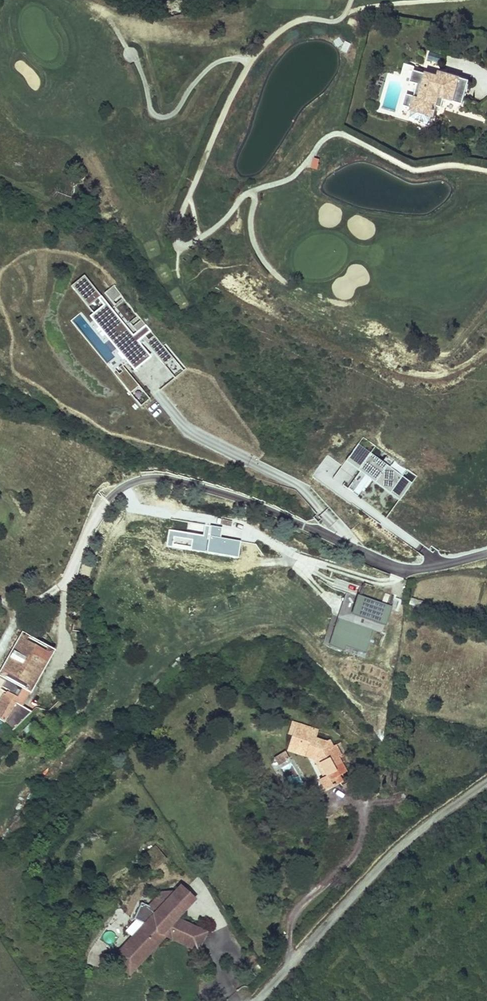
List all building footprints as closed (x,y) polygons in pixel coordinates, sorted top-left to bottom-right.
[(428,51),(426,59),(438,62),(440,54),(428,51)] [(436,108),(438,100),(445,102),(463,107),(469,84),(439,76),(438,82),(413,75),(410,85),(417,87),(414,100),(406,98),(404,109),(409,111),(408,113),(409,113),(407,121),(428,126),(431,119),(433,119),(436,108)] [(481,104),(479,111),(486,114),(486,98),(481,104)] [(443,110),(445,102),(438,100),(436,108),(443,110)] [(314,157),(311,167),(317,169),(320,159),(314,157)] [(83,274),(70,284),(87,304),(100,294),(83,274)] [(91,310),(105,303),(102,296),(88,303),(91,310)] [(140,405),(149,397),(122,364),(113,372),(140,405)] [(368,479),(400,499),(416,475),(392,460),(389,464),(356,443),(342,465),(327,455),(313,477),(342,495),(346,489),(358,496),(368,479)] [(322,519),(332,524),(337,515),(326,510),(322,519)] [(155,530),(163,530),(163,515),(154,515),(155,530)] [(237,559),(242,531),(209,525),(204,553),(237,559)] [(381,632),(390,604),(346,590),(336,617),(381,632)] [(344,644),(365,651),(372,630),(334,617),(325,643),(342,649),(344,644)] [(34,655),(39,646),(8,630),(4,639),(9,642),(0,659),(0,690),(7,694),(12,684),(17,687),(34,655)] [(9,642),(4,639),(0,646),(0,659),(9,642)] [(17,687),(12,684),(7,694),(0,690),(0,694),(10,700),(17,687)] [(21,706),(10,700),(0,694),(0,723),(3,726),(21,706)] [(279,733),(283,720),(279,718),(275,732),(279,733)] [(319,743),(316,738),(312,739),(302,735),(297,733),(300,725),(283,720),(279,733),(275,747),(299,756),(308,775),(305,776),(310,788),(330,779),(327,772),(332,770),(324,754),(319,743)] [(305,727),(300,725),(297,733),(302,735),(305,727)] [(324,741),(319,743),(324,754),(329,751),(324,741)] [(266,762),(275,755),(271,749),(262,755),(266,762)] [(155,869),(167,857),(154,845),(143,856),(155,869)] [(148,957),(168,934),(172,936),(204,950),(212,932),(183,919),(201,899),(187,886),(181,892),(168,893),(156,906),(147,903),(140,919),(151,924),(133,944),(148,957)] [(130,935),(141,924),(136,919),(125,930),(130,935)] [(137,975),(172,936),(168,934),(148,957),(134,972),(137,975)] [(134,972),(148,957),(133,944),(120,959),(134,972)]
